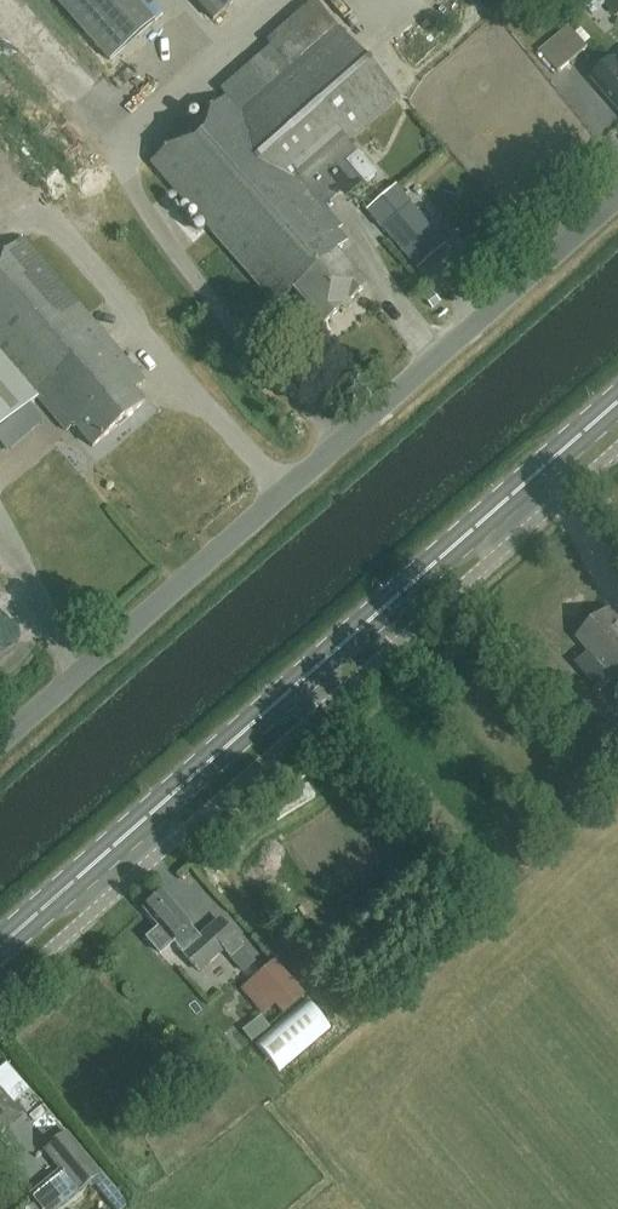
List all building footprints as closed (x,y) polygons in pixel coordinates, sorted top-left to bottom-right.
[(109,62),(153,23),(133,0),(55,0),(109,62)] [(212,20),(235,0),(195,0),(212,20)] [(571,24),(540,51),(558,73),(590,46),(571,24)] [(398,96),(336,25),(288,67),(268,45),(218,90),(225,97),(149,163),(275,305),(292,291),(322,325),(364,287),(334,253),(347,242),(337,231),(341,227),(322,206),(339,191),(343,197),(360,182),(342,161),(354,150),(347,142),(398,96)] [(617,110),(617,68),(613,62),(593,81),(617,110)] [(357,151),(345,162),(364,184),(376,174),(357,151)] [(430,232),(408,206),(383,228),(405,254),(430,232)] [(0,258),(0,428),(36,397),(65,430),(72,425),(91,447),(143,403),(132,391),(143,382),(22,240),(0,258)] [(617,673),(617,623),(608,612),(578,637),(612,678),(617,673)] [(108,863),(118,876),(130,866),(120,853),(108,863)] [(241,951),(218,925),(217,924),(200,939),(160,892),(141,909),(170,941),(196,970),(222,948),(232,959),(241,951)] [(464,916),(474,907),(466,897),(456,905),(464,916)] [(244,974),(256,963),(244,949),(232,959),(244,974)] [(253,982),(282,1015),(303,997),(274,963),(253,982)] [(305,998),(254,1042),(279,1071),(330,1028),(305,998)] [(22,1113),(14,1104),(27,1093),(5,1067),(0,1072),(0,1132),(22,1113)] [(96,1175),(64,1137),(46,1152),(78,1190),(96,1175)]
